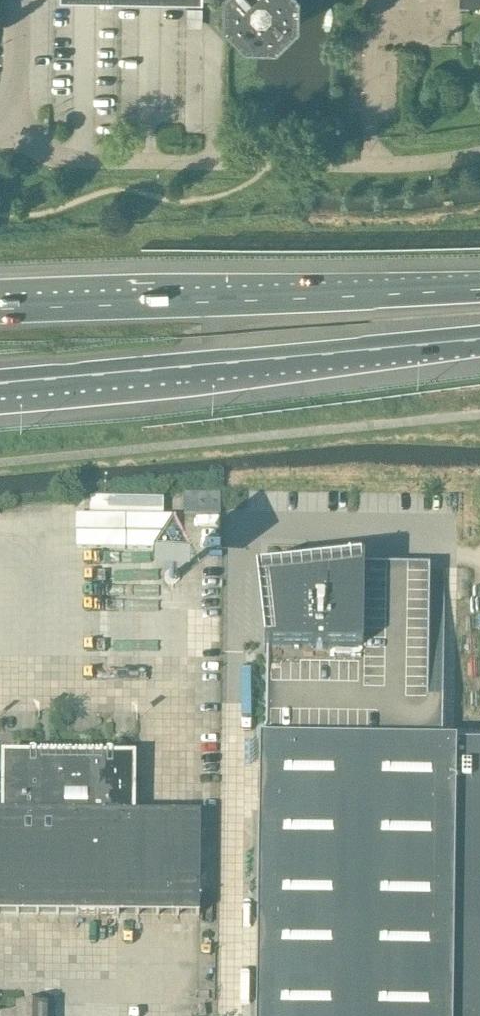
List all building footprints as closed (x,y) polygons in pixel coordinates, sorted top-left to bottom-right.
[(228,11),(232,15),(232,19),(239,27),(243,27),(247,31),(274,31),(293,12),(293,0),(228,0),(228,11)] [(221,494),(185,494),(185,516),(221,516),(221,494)] [(443,744),(443,742),(445,570),(364,569),(364,568),(363,568),(362,581),(266,580),(265,654),(267,654),(267,656),(267,697),(266,742),(259,741),(256,1015),(479,1015),(479,745),(443,744)] [(99,753),(93,759),(5,758),(4,814),(0,814),(0,915),(199,917),(200,816),(133,815),(133,797),(140,797),(140,777),(133,777),(133,759),(106,759),(99,753)] [(1,1015),(47,1015),(47,1009),(47,1007),(40,1007),(24,1007),(16,1007),(16,1015),(1,1015)]
